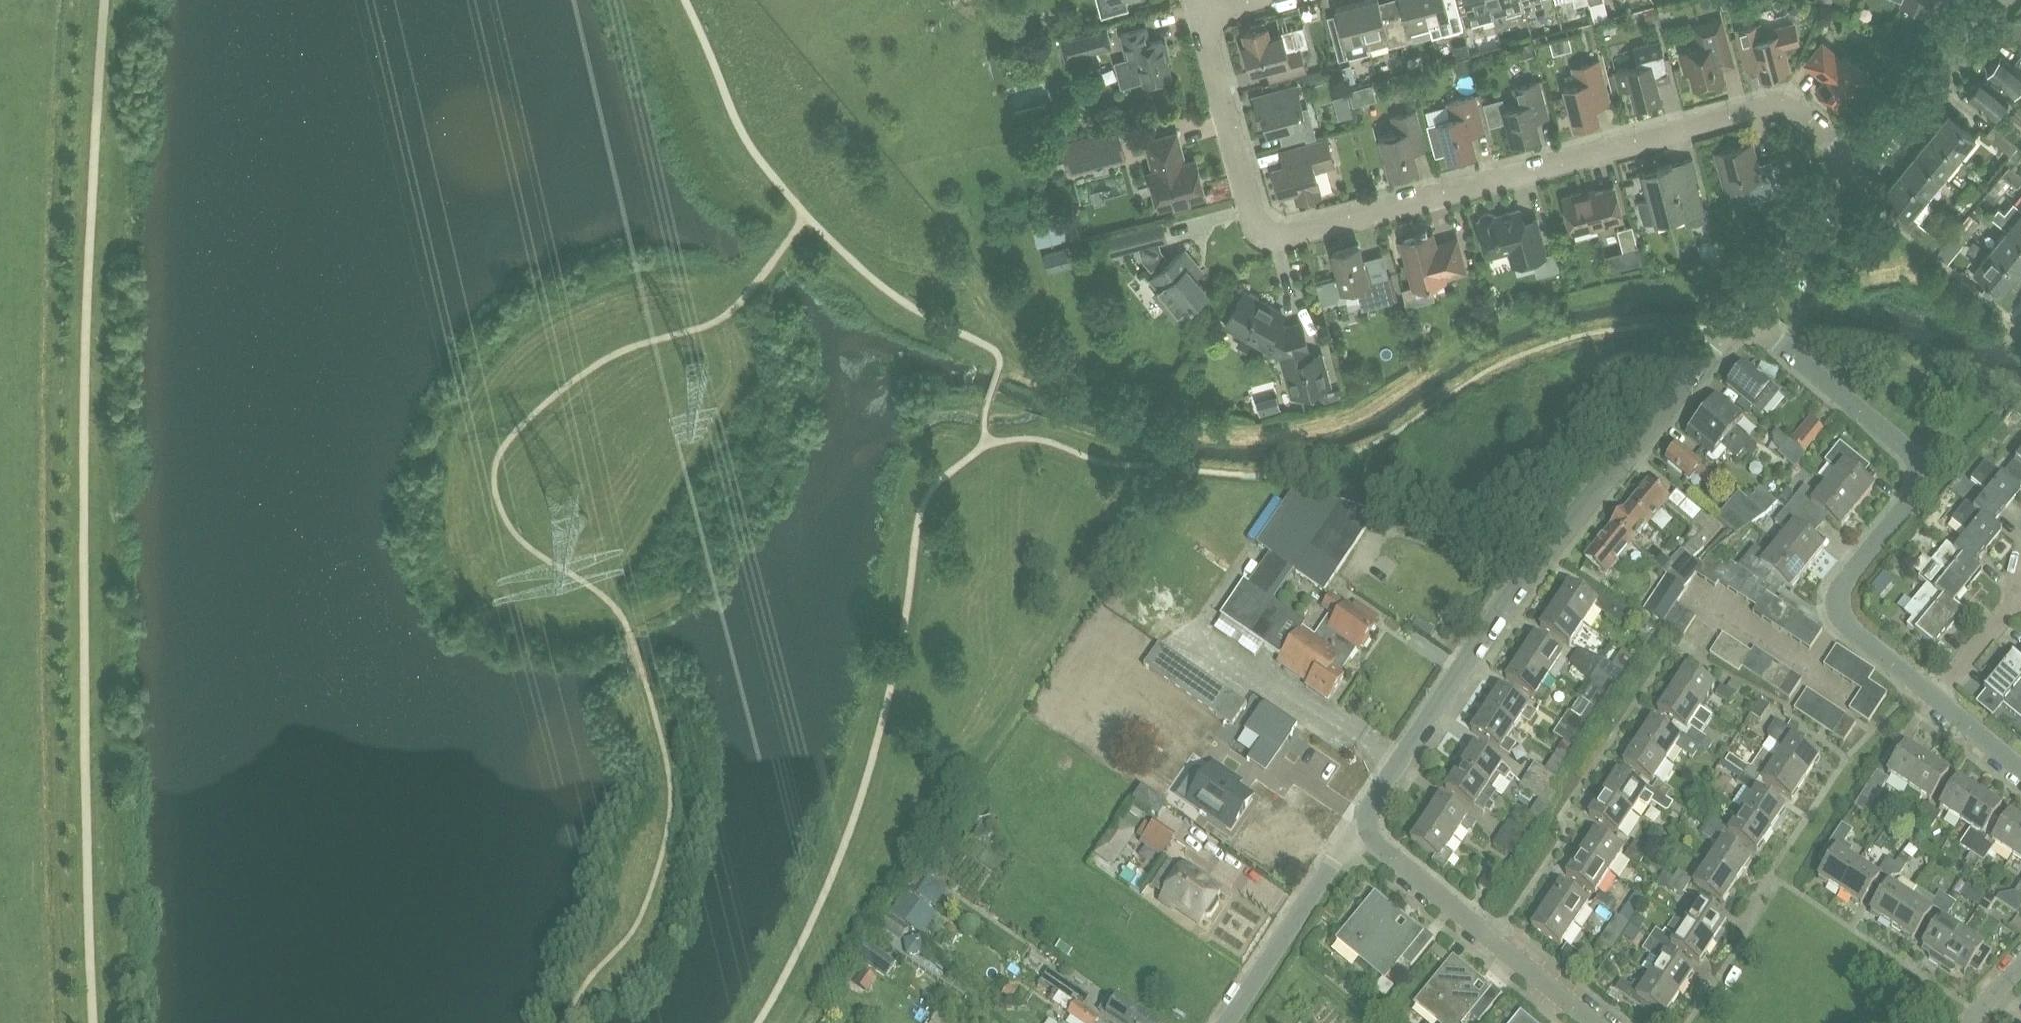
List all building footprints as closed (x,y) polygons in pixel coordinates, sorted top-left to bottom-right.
[(1127,0),(1097,0),(1102,17),(1129,9),(1127,0)] [(1395,18),(1385,21),(1379,0),(1364,0),(1357,2),(1367,37),(1370,48),(1388,43),(1389,46),(1401,43),(1395,18)] [(1428,20),(1423,0),(1401,0),(1405,16),(1395,18),(1401,43),(1414,39),(1412,32),(1419,30),(1418,23),(1428,20)] [(1459,11),(1456,2),(1446,4),(1445,0),(1423,0),(1428,20),(1432,34),(1463,26),(1459,11)] [(1493,15),(1489,0),(1466,0),(1469,8),(1459,11),(1463,26),(1483,21),(1482,18),(1493,15)] [(1522,0),(1489,0),(1493,15),(1504,12),(1505,15),(1525,10),(1522,0)] [(1525,10),(1545,4),(1543,0),(1522,0),(1525,10)] [(1902,1),(1900,3),(1926,14),(1932,0),(1902,0),(1902,1)] [(1355,40),(1367,37),(1357,2),(1336,7),(1343,32),(1333,35),(1339,59),(1359,54),(1355,40)] [(1657,17),(1654,6),(1643,9),(1646,20),(1647,19),(1657,17)] [(1686,71),(1691,70),(1695,85),(1724,78),(1720,67),(1733,63),(1721,19),(1700,24),(1704,37),(1698,39),(1700,47),(1681,52),(1686,71)] [(1244,32),(1247,44),(1244,45),(1251,71),(1268,66),(1271,79),(1306,69),(1300,47),(1287,50),(1283,34),(1270,38),(1267,26),(1265,27),(1263,21),(1250,25),(1252,30),(1244,32)] [(1789,68),(1785,53),(1789,52),(1795,45),(1794,41),(1799,40),(1794,23),(1777,28),(1778,33),(1764,37),(1760,23),(1737,29),(1747,68),(1759,65),(1762,75),(1789,68)] [(1146,27),(1121,34),(1128,60),(1118,63),(1123,84),(1143,78),(1145,83),(1152,81),(1155,83),(1163,81),(1165,78),(1172,76),(1162,39),(1150,42),(1146,27)] [(1112,47),(1107,29),(1061,41),(1066,59),(1112,47)] [(1535,55),(1531,42),(1513,47),(1516,59),(1526,57),(1535,55)] [(1662,45),(1654,47),(1652,42),(1634,47),(1638,64),(1616,70),(1616,72),(1620,86),(1620,88),(1631,85),(1636,104),(1661,97),(1657,82),(1671,78),(1662,45)] [(1457,57),(1470,53),(1468,48),(1467,43),(1460,44),(1454,46),(1457,57)] [(1872,87),(1862,79),(1866,74),(1844,56),(1842,58),(1823,43),(1806,62),(1820,74),(1822,72),(1827,76),(1817,88),(1839,106),(1850,93),(1860,101),(1872,87)] [(1471,54),(1453,59),(1458,77),(1475,72),(1471,54)] [(2012,63),(2001,54),(1997,60),(1993,60),(1989,64),(1990,69),(1988,71),(2013,91),(2020,82),(2020,83),(2020,68),(2014,62),(2012,63)] [(1574,66),(1578,83),(1564,87),(1575,126),(1600,119),(1595,101),(1609,97),(1599,60),(1574,66)] [(1352,63),(1342,66),(1347,82),(1356,79),(1352,63)] [(1318,82),(1325,80),(1323,74),(1322,69),(1301,74),(1302,77),(1304,86),(1318,82)] [(1620,86),(1616,72),(1609,74),(1613,88),(1620,86)] [(1983,77),(1978,82),(1974,83),(1971,87),(1971,90),(1969,93),(1994,114),(2001,106),(2020,121),(2020,120),(2020,109),(1983,77)] [(1406,79),(1390,83),(1395,102),(1411,98),(1406,79)] [(1504,109),(1513,142),(1540,135),(1535,115),(1548,112),(1540,80),(1513,87),(1518,105),(1504,109)] [(1307,136),(1304,123),(1307,122),(1297,84),(1254,96),(1261,120),(1265,119),(1269,132),(1284,128),(1288,141),(1307,136)] [(1448,103),(1426,109),(1429,123),(1428,124),(1436,153),(1438,153),(1437,151),(1446,149),(1449,159),(1476,152),(1469,126),(1482,122),(1475,95),(1448,102),(1448,103)] [(1397,132),(1380,136),(1390,175),(1419,168),(1414,150),(1426,147),(1416,110),(1393,116),(1397,132)] [(1931,133),(1959,156),(1976,136),(1947,112),(1931,133)] [(2018,144),(1994,124),(1985,135),(2010,155),(2018,144)] [(1118,130),(1064,144),(1071,171),(1125,157),(1118,130)] [(1176,132),(1147,140),(1155,170),(1150,171),(1160,206),(1205,194),(1196,159),(1184,162),(1176,132)] [(1943,175),(1959,156),(1931,133),(1914,152),(1943,175)] [(1321,194),(1318,182),(1315,170),(1335,165),(1327,138),(1281,151),(1284,164),(1273,167),(1280,193),(1295,189),(1298,200),(1321,194)] [(1751,143),(1717,152),(1726,187),(1746,182),(1751,201),(1773,194),(1779,187),(1771,159),(1757,163),(1751,143)] [(1927,195),(1943,175),(1914,152),(1898,172),(1927,195)] [(1690,160),(1644,172),(1643,172),(1650,198),(1638,201),(1639,202),(1639,201),(1645,224),(1657,220),(1656,216),(1669,213),(1670,217),(1683,214),(1686,225),(1706,220),(1690,160)] [(1801,164),(1786,184),(1794,191),(1810,171),(1801,164)] [(1910,215),(1927,195),(1898,172),(1882,192),(1910,215)] [(2012,182),(2018,187),(2020,184),(2020,175),(2018,172),(2011,181),(2012,182)] [(1994,184),(2003,192),(2012,182),(2002,174),(1994,184)] [(1963,192),(1973,200),(1982,189),(1972,181),(1963,192)] [(1995,203),(2003,192),(1994,184),(1985,195),(1995,203)] [(1582,193),(1564,197),(1572,228),(1596,222),(1597,226),(1623,219),(1614,187),(1582,196),(1582,193)] [(1964,210),(1973,200),(1963,192),(1955,202),(1964,210)] [(2014,201),(2005,212),(1999,207),(1992,215),(2007,228),(2020,239),(2020,206),(2014,201)] [(1513,264),(1547,255),(1537,218),(1523,222),(1520,209),(1494,216),(1494,213),(1489,212),(1484,213),(1481,217),(1481,219),(1478,220),(1488,256),(1509,250),(1513,264)] [(1961,223),(1971,231),(1980,221),(1970,213),(1961,223)] [(1916,219),(1908,229),(1933,249),(1941,239),(1916,219)] [(1108,237),(1113,254),(1140,247),(1159,241),(1167,239),(1162,223),(1108,237)] [(1962,242),(1971,231),(1961,223),(1953,234),(1962,242)] [(1639,247),(1633,226),(1617,230),(1623,251),(1639,247)] [(2020,268),(2020,239),(2007,228),(1991,248),(2019,271),(2020,268)] [(1433,232),(1402,241),(1414,287),(1445,279),(1444,276),(1466,271),(1457,238),(1436,244),(1433,232)] [(1159,241),(1140,247),(1143,259),(1151,269),(1167,257),(1161,250),(1159,241)] [(1359,244),(1333,251),(1343,288),(1356,285),(1362,309),(1396,300),(1389,275),(1371,280),(1369,271),(1367,272),(1359,244)] [(1067,248),(1046,254),(1050,270),(1072,265),(1067,248)] [(2003,291),(2019,271),(1991,248),(1975,268),(1991,281),(1983,290),(1991,297),(1998,287),(2003,291)] [(1185,249),(1151,277),(1160,288),(1155,292),(1177,319),(1208,292),(1195,277),(1197,275),(1193,269),(1196,267),(1196,262),(1185,249)] [(1325,287),(1323,280),(1316,282),(1318,289),(1325,287)] [(1311,357),(1309,349),(1302,324),(1287,328),(1279,323),(1283,315),(1258,300),(1259,298),(1250,292),(1249,295),(1244,292),(1226,323),(1283,356),(1294,395),(1328,385),(1320,354),(1311,357)] [(1747,364),(1728,386),(1753,406),(1762,413),(1779,391),(1771,384),(1747,364)] [(1320,395),(1323,406),(1345,401),(1344,398),(1342,390),(1320,395)] [(1257,401),(1261,416),(1281,410),(1276,395),(1257,401)] [(1704,415),(1745,448),(1752,439),(1736,426),(1745,416),(1720,396),(1704,415)] [(1737,457),(1745,448),(1704,415),(1689,434),(1709,451),(1706,455),(1710,458),(1716,463),(1726,451),(1727,449),(1737,457)] [(1823,429),(1810,419),(1792,441),(1795,444),(1804,451),(1808,446),(1823,429)] [(1828,483),(1858,508),(1875,488),(1851,469),(1860,457),(1841,442),(1826,461),(1838,471),(1828,483)] [(1795,444),(1785,457),(1796,466),(1807,454),(1804,451),(1795,444)] [(1669,455),(1669,458),(1668,460),(1691,479),(1697,472),(1720,491),(1727,483),(1680,445),(1674,452),(1671,452),(1669,455)] [(2020,491),(2020,453),(2003,475),(2002,476),(2020,491)] [(1994,525),(2020,493),(2020,491),(2002,476),(2003,475),(1986,462),(1972,479),(1989,493),(1975,510),(1994,526),(1994,525)] [(1632,504),(1652,521),(1671,499),(1650,482),(1647,486),(1644,486),(1640,490),(1641,493),(1632,504)] [(1842,528),(1858,508),(1828,483),(1818,495),(1806,485),(1791,504),(1809,519),(1818,508),(1842,528)] [(1799,493),(1789,485),(1778,498),(1788,506),(1799,493)] [(1751,497),(1768,511),(1776,501),(1759,487),(1751,497)] [(1245,580),(1221,615),(1281,657),(1278,661),(1309,682),(1307,685),(1328,700),(1346,674),(1333,666),(1341,655),(1315,637),(1316,635),(1303,627),(1306,622),(1273,600),(1293,571),(1341,502),(1294,488),(1256,543),(1270,553),(1249,583),(1245,580)] [(1719,516),(1738,531),(1768,511),(1751,497),(1748,500),(1738,492),(1719,516)] [(1341,502),(1293,571),(1324,591),(1376,514),(1341,502)] [(1975,510),(1967,503),(1952,521),(1969,534),(1956,551),(1955,551),(1974,567),(1975,566),(2003,532),(1994,525),(1994,526),(1975,510)] [(1633,544),(1652,521),(1632,504),(1623,515),(1620,515),(1617,519),(1617,522),(1613,526),(1633,544)] [(1801,529),(1809,519),(1791,504),(1776,522),(1788,532),(1778,544),(1808,569),(1824,549),(1801,529)] [(1684,549),(1693,556),(1705,544),(1721,525),(1703,509),(1692,522),(1701,529),(1684,549)] [(1608,575),(1633,544),(1613,526),(1605,537),(1601,537),(1598,540),(1599,544),(1587,558),(1608,575)] [(1791,589),(1808,569),(1778,544),(1768,556),(1756,546),(1739,567),(1741,568),(1752,575),(1761,581),(1763,582),(1771,572),(1791,589)] [(1955,551),(1956,551),(1947,544),(1920,578),(1955,607),(1983,573),(1975,566),(1974,567),(1955,551)] [(1679,553),(1664,570),(1669,574),(1684,588),(1693,579),(1696,573),(1697,574),(1703,564),(1693,556),(1688,562),(1679,553)] [(1703,564),(1697,574),(1706,580),(1719,560),(1710,554),(1703,564)] [(1716,587),(1719,582),(1729,567),(1719,560),(1706,580),(1716,587)] [(1741,568),(1739,567),(1732,562),(1729,567),(1719,582),(1728,588),(1741,568)] [(1739,594),(1752,575),(1741,568),(1728,588),(1739,594)] [(1685,589),(1684,588),(1669,574),(1657,592),(1675,604),(1685,589)] [(1748,600),(1761,581),(1752,575),(1739,594),(1748,600)] [(1964,614),(1955,607),(1920,578),(1919,578),(1928,585),(1905,613),(1913,619),(1908,626),(1935,649),(1964,614)] [(1770,587),(1763,582),(1761,581),(1748,600),(1757,607),(1767,592),(1770,587)] [(1555,606),(1584,625),(1598,604),(1569,585),(1555,606)] [(1763,618),(1776,598),(1767,592),(1757,607),(1753,612),(1763,618)] [(1315,637),(1341,655),(1348,660),(1357,647),(1359,649),(1361,645),(1364,647),(1370,638),(1367,636),(1376,624),(1375,623),(1378,618),(1356,603),(1353,608),(1346,603),(1345,605),(1331,595),(1323,606),(1332,612),(1316,635),(1315,637)] [(1772,624),(1785,604),(1776,598),(1763,618),(1772,624)] [(1636,618),(1628,612),(1607,599),(1599,611),(1628,629),(1636,618)] [(1674,629),(1687,609),(1678,603),(1665,623),(1674,629)] [(1782,631),(1795,610),(1785,604),(1772,624),(1782,631)] [(1570,646),(1584,625),(1555,606),(1541,627),(1570,646)] [(1687,609),(1674,629),(1684,636),(1697,616),(1687,609)] [(1792,637),(1805,617),(1795,610),(1782,631),(1792,637)] [(1801,643),(1814,623),(1805,617),(1792,637),(1801,643)] [(1814,623),(1801,643),(1810,649),(1823,629),(1814,623)] [(1720,659),(1733,640),(1724,634),(1711,653),(1720,659)] [(1520,659),(1550,677),(1564,656),(1535,637),(1520,659)] [(1730,665),(1743,646),(1733,640),(1720,659),(1730,665)] [(1159,643),(1144,665),(1232,726),(1247,703),(1159,643)] [(1743,668),(1752,652),(1743,646),(1730,665),(1740,672),(1743,668)] [(1834,671),(1847,652),(1838,646),(1825,665),(1834,671)] [(1752,673),(1765,654),(1755,648),(1752,652),(1743,668),(1752,673)] [(1625,673),(1604,659),(1577,649),(1573,655),(1618,685),(1625,673)] [(1843,677),(1856,658),(1847,652),(1834,671),(1843,677)] [(1762,680),(1775,660),(1765,654),(1752,673),(1762,680)] [(2014,654),(1985,690),(2020,719),(2020,660),(2014,654)] [(1610,697),(1618,685),(1573,655),(1570,661),(1589,683),(1598,689),(1610,697)] [(1853,684),(1866,665),(1856,658),(1843,677),(1853,684)] [(1543,688),(1550,677),(1520,659),(1507,679),(1545,704),(1551,694),(1543,688)] [(1772,686),(1784,666),(1775,660),(1762,680),(1772,686)] [(1866,665),(1853,684),(1863,690),(1869,681),(1876,671),(1866,665)] [(1781,692),(1793,672),(1784,666),(1772,686),(1781,692)] [(1672,689),(1701,708),(1715,688),(1686,669),(1672,689)] [(1793,672),(1781,692),(1790,698),(1803,679),(1793,672)] [(1863,690),(1856,700),(1876,713),(1888,694),(1869,681),(1863,690)] [(1735,694),(1721,684),(1715,693),(1730,702),(1735,694)] [(1486,711),(1515,730),(1522,720),(1530,725),(1538,714),(1500,689),(1486,711)] [(1598,689),(1589,704),(1600,711),(1610,697),(1598,689)] [(1713,716),(1701,708),(1672,689),(1658,711),(1674,721),(1671,727),(1683,735),(1701,747),(1708,751),(1713,742),(1701,734),(1713,716)] [(1805,715),(1818,696),(1808,689),(1795,709),(1805,715)] [(1814,721),(1828,702),(1818,696),(1805,715),(1814,721)] [(1870,722),(1876,713),(1856,700),(1850,709),(1870,722)] [(1264,702),(1246,729),(1279,752),(1297,724),(1264,702)] [(1823,727),(1837,708),(1828,702),(1814,721),(1823,727)] [(1562,723),(1583,737),(1600,711),(1589,704),(1579,718),(1570,712),(1562,723)] [(1833,734),(1846,714),(1837,708),(1823,727),(1833,734)] [(1508,740),(1515,730),(1486,711),(1472,731),(1510,756),(1517,746),(1508,740)] [(1846,714),(1833,734),(1845,742),(1857,724),(1846,716),(1847,714),(1846,714)] [(1683,735),(1680,739),(1651,721),(1638,742),(1667,761),(1676,747),(1694,758),(1701,747),(1683,735)] [(1820,757),(1798,742),(1801,737),(1777,721),(1769,733),(1770,738),(1785,748),(1777,759),(1806,778),(1820,757)] [(1576,749),(1583,737),(1562,723),(1555,734),(1576,749)] [(1653,782),(1667,761),(1638,742),(1624,763),(1653,782)] [(1909,788),(1928,758),(1908,744),(1888,774),(1909,788)] [(1513,772),(1504,766),(1474,746),(1468,757),(1465,755),(1462,755),(1457,762),(1458,765),(1461,767),(1460,768),(1493,789),(1501,777),(1507,781),(1513,772)] [(1742,773),(1756,783),(1759,778),(1763,772),(1754,766),(1734,753),(1727,763),(1733,768),(1742,773)] [(1935,805),(1930,802),(1949,772),(1928,758),(1909,788),(1925,799),(1914,815),(1924,822),(1935,805)] [(1777,759),(1763,780),(1792,799),(1806,778),(1777,759)] [(1215,764),(1191,799),(1232,827),(1253,796),(1237,785),(1240,781),(1215,764)] [(1549,790),(1549,789),(1557,778),(1535,764),(1528,776),(1549,790)] [(1498,792),(1493,789),(1460,768),(1446,789),(1484,813),(1485,811),(1490,814),(1496,806),(1491,802),(1498,792)] [(1877,770),(1854,805),(1866,813),(1889,778),(1877,770)] [(1637,780),(1634,785),(1617,773),(1603,794),(1632,814),(1640,803),(1646,807),(1649,806),(1652,802),(1666,812),(1669,811),(1674,804),(1666,799),(1652,789),(1637,780)] [(1751,791),(1756,783),(1742,773),(1736,781),(1751,791)] [(1557,795),(1549,789),(1549,790),(1528,776),(1520,787),(1550,806),(1557,795)] [(1961,822),(1980,793),(1960,779),(1940,808),(1935,805),(1924,822),(1932,827),(1943,811),(1961,822)] [(1658,781),(1652,789),(1666,799),(1672,790),(1658,781)] [(1167,803),(1142,786),(1133,799),(1158,816),(1167,803)] [(1743,811),(1772,830),(1785,809),(1757,790),(1743,811)] [(1988,838),(1983,835),(2001,807),(1980,793),(1961,822),(1972,829),(1961,847),(1976,856),(1988,838)] [(1619,834),(1632,814),(1603,794),(1589,816),(1619,834)] [(1477,823),(1469,818),(1440,799),(1426,820),(1455,839),(1461,829),(1466,832),(1472,831),(1477,823)] [(1757,851),(1772,830),(1743,811),(1729,832),(1757,851)] [(2020,844),(2020,820),(2011,813),(1990,846),(1985,843),(1988,838),(1976,856),(1983,861),(1987,856),(1993,860),(2001,849),(2013,857),(2020,844)] [(1707,825),(1717,832),(1723,823),(1713,817),(1707,825)] [(1447,851),(1455,839),(1426,820),(1412,841),(1436,857),(1433,863),(1445,871),(1454,857),(1447,851)] [(1143,838),(1141,840),(1162,854),(1173,837),(1153,823),(1151,825),(1145,821),(1137,834),(1143,838)] [(1502,833),(1523,846),(1530,836),(1509,822),(1502,833)] [(1840,892),(1859,862),(1848,855),(1852,849),(1843,844),(1852,830),(1842,823),(1820,856),(1829,862),(1819,878),(1840,892)] [(1711,841),(1717,832),(1707,825),(1702,834),(1711,841)] [(1129,835),(1117,827),(1100,852),(1112,860),(1129,835)] [(1515,858),(1523,846),(1502,833),(1494,844),(1515,858)] [(1627,847),(1623,852),(1594,833),(1580,854),(1609,873),(1621,855),(1638,866),(1643,858),(1627,847)] [(1627,847),(1643,858),(1649,849),(1633,838),(1627,847)] [(1709,863),(1737,882),(1751,861),(1722,842),(1709,863)] [(2013,857),(2020,862),(2020,844),(2013,857)] [(1898,860),(1888,875),(1890,877),(1903,874),(1912,860),(1902,853),(1898,860)] [(1598,890),(1609,873),(1580,854),(1566,875),(1595,894),(1592,899),(1608,910),(1614,901),(1598,890)] [(1888,875),(1898,860),(1889,855),(1879,870),(1888,875)] [(1859,862),(1840,892),(1861,905),(1880,876),(1859,862)] [(1723,903),(1737,882),(1709,863),(1694,885),(1723,903)] [(1199,923),(1204,915),(1207,917),(1211,916),(1218,905),(1218,900),(1216,898),(1220,891),(1196,875),(1198,872),(1186,864),(1161,901),(1173,909),(1175,906),(1199,923)] [(1506,873),(1494,865),(1480,886),(1492,894),(1506,873)] [(901,889),(920,902),(934,881),(915,869),(901,889)] [(1673,877),(1683,884),(1689,875),(1679,869),(1673,877)] [(1677,893),(1683,884),(1673,877),(1668,886),(1677,893)] [(1911,896),(1916,888),(1904,879),(1900,881),(1896,887),(1890,883),(1872,912),(1891,925),(1911,896)] [(1592,899),(1589,904),(1560,884),(1545,906),(1575,925),(1586,907),(1603,918),(1608,910),(1592,899)] [(1978,888),(1970,900),(1978,905),(1986,894),(1978,888)] [(901,889),(885,912),(920,935),(935,911),(920,902),(901,889)] [(1934,898),(1930,905),(1934,908),(1939,911),(1949,896),(1939,890),(1934,898)] [(1997,901),(1987,894),(1978,907),(1988,914),(1997,901)] [(1410,923),(1376,895),(1340,940),(1385,977),(1401,957),(1412,966),(1435,938),(1413,920),(1410,923)] [(2010,908),(2017,913),(2020,907),(2020,896),(2019,895),(2010,908)] [(1911,896),(1891,925),(1913,940),(1932,911),(1911,896)] [(1949,896),(1939,911),(1944,915),(1947,917),(1952,910),(1957,902),(1949,896)] [(1685,923),(1715,942),(1729,921),(1699,902),(1685,923)] [(1561,946),(1575,925),(1545,906),(1532,926),(1561,946)] [(902,939),(909,928),(890,915),(887,914),(883,920),(879,926),(884,929),(883,930),(882,932),(888,935),(891,938),(893,935),(894,936),(901,941),(902,939)] [(1636,915),(1629,925),(1640,932),(1646,922),(1636,915)] [(1941,966),(1963,931),(1942,917),(1923,946),(1932,952),(1930,955),(1930,959),(1941,966)] [(1715,942),(1685,923),(1682,921),(1674,932),(1678,935),(1676,937),(1665,930),(1663,934),(1656,930),(1651,937),(1670,950),(1673,945),(1701,964),(1715,942)] [(1611,950),(1618,939),(1607,931),(1600,942),(1611,950)] [(1985,945),(1963,931),(1941,966),(1952,973),(1955,972),(1957,969),(1966,974),(1973,962),(1982,968),(1993,951),(1985,945)] [(1666,955),(1670,950),(1651,937),(1643,950),(1660,961),(1651,975),(1680,994),(1694,973),(1666,955)] [(1435,943),(1430,950),(1441,959),(1446,953),(1435,943)] [(1561,953),(1571,960),(1577,951),(1567,944),(1561,953)] [(897,963),(877,949),(869,961),(888,975),(897,963)] [(1469,1013),(1479,1022),(1503,993),(1491,984),(1488,987),(1454,959),(1418,1004),(1441,1022),(1460,1022),(1469,1013)] [(853,981),(868,991),(877,977),(863,967),(853,981)] [(1041,978),(1076,1003),(1085,991),(1049,967),(1041,978)] [(1666,1016),(1680,994),(1651,975),(1644,986),(1638,983),(1634,983),(1632,987),(1622,981),(1616,991),(1652,1015),(1656,1009),(1666,1016)] [(930,1003),(939,1009),(949,993),(941,987),(930,1003)] [(1621,994),(1616,991),(1613,989),(1608,996),(1616,1002),(1621,994)] [(1112,994),(1101,1010),(1121,1022),(1155,1022),(1112,994)] [(1076,1003),(1069,1013),(1084,1022),(1106,1022),(1076,1003)] [(1521,1014),(1514,1022),(1532,1022),(1521,1014)]
